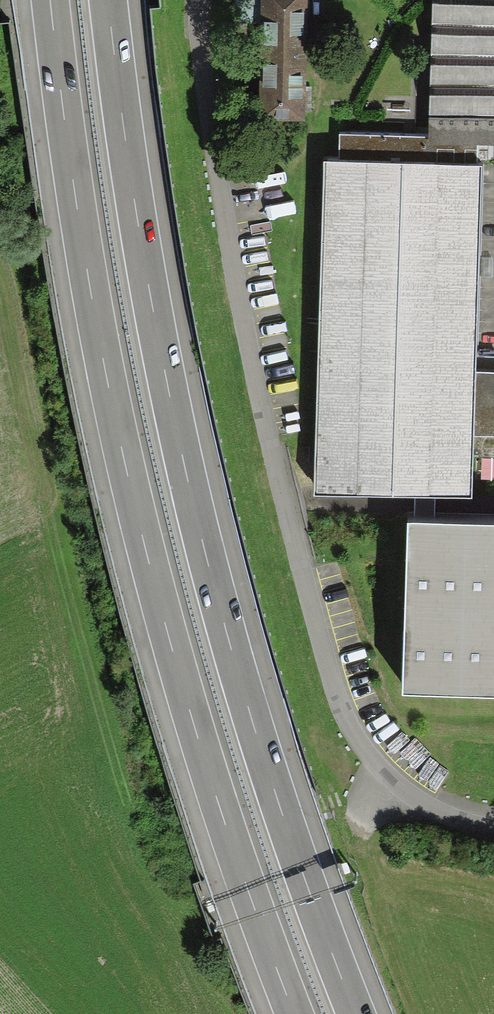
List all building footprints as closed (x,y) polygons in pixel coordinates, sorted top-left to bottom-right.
[(318,116),(316,0),(269,0),(271,117),(318,116)] [(429,133),(489,135),(493,135),(493,0),(431,0),(429,133)] [(345,141),(345,164),(332,164),(323,492),(481,496),(483,437),(493,438),(493,376),(484,375),(490,168),(432,166),(433,143),(345,141)] [(421,513),(417,688),(493,690),(493,515),(421,513)]
